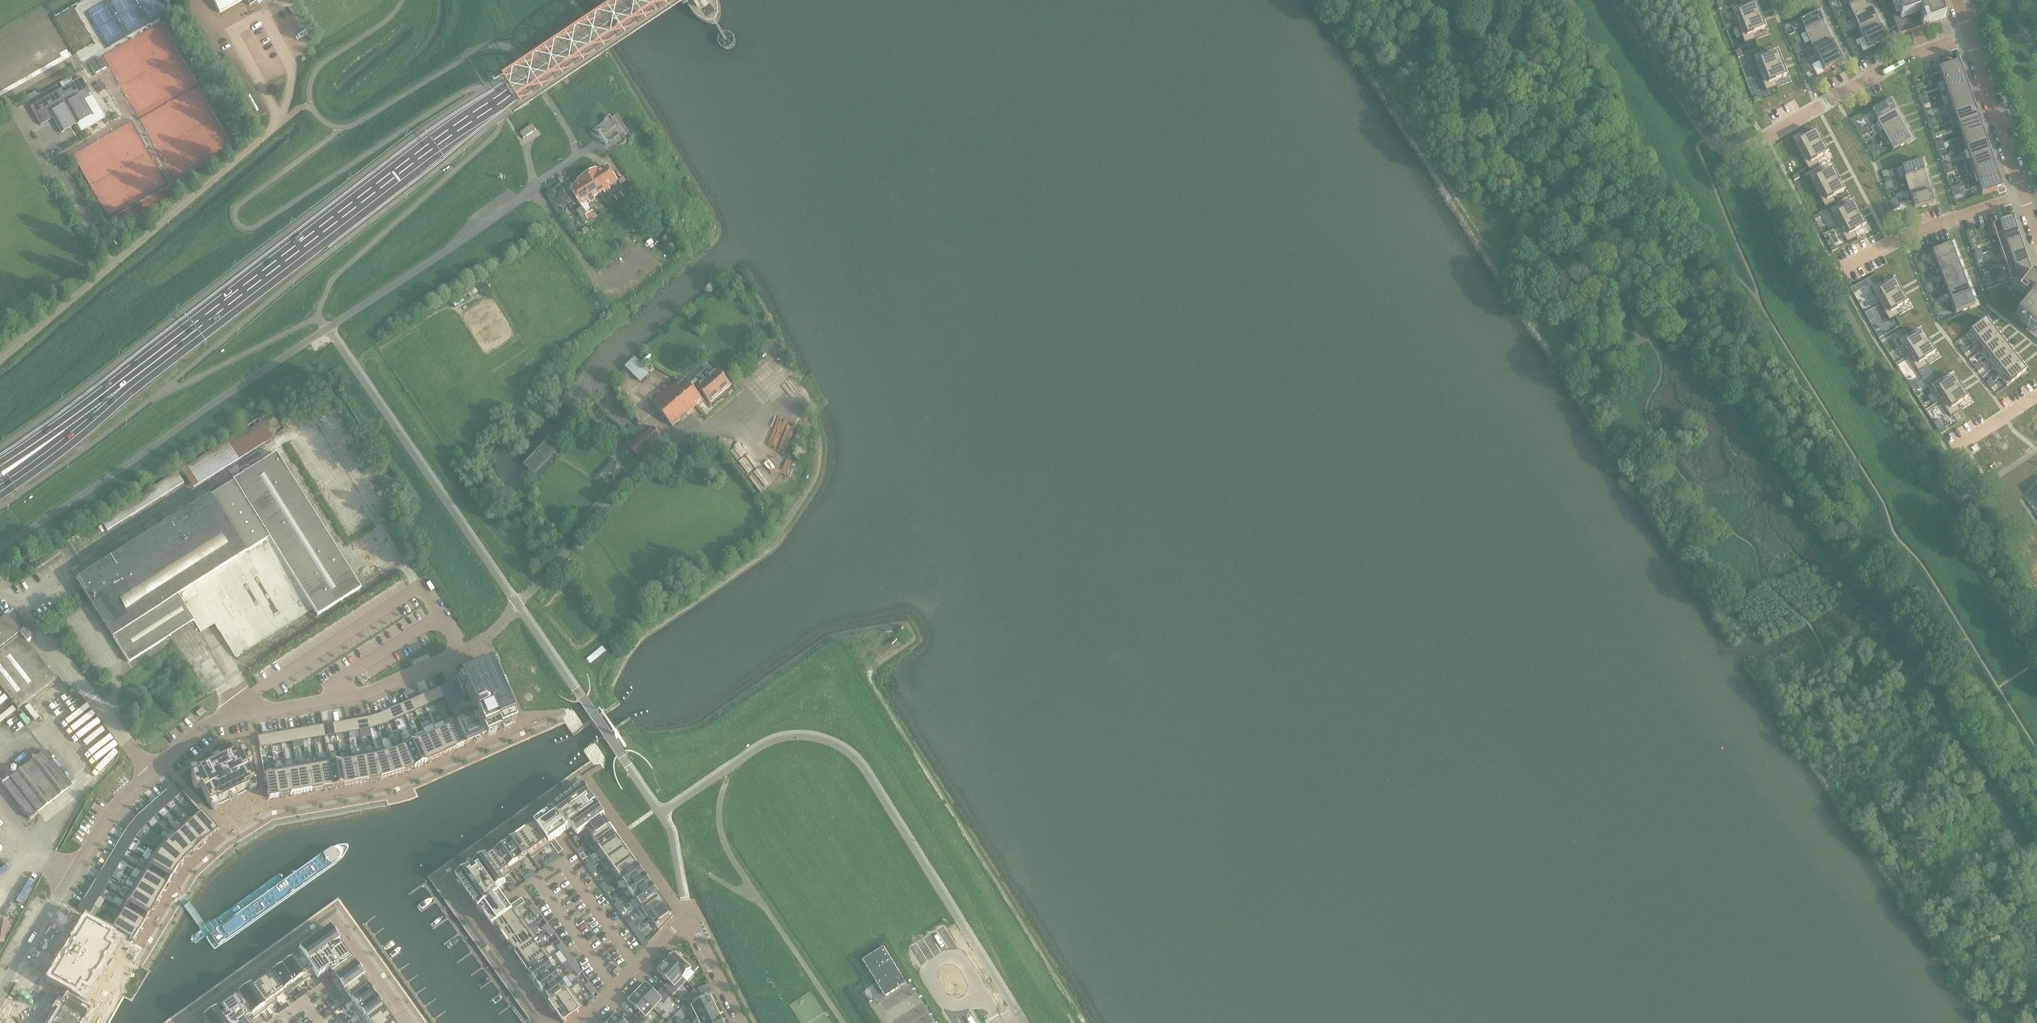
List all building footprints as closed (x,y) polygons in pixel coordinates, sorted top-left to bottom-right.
[(220,13),(243,0),(213,0),(220,13)] [(695,10),(704,17),(711,19),(718,14),(720,6),(719,0),(689,0),(695,10)] [(1850,8),(1867,0),(1846,0),(1850,8)] [(1869,0),(1867,0),(1850,8),(1854,18),(1873,9),(1869,0)] [(1938,0),(1887,0),(1899,35),(1898,35),(1898,36),(1945,20),(1938,0)] [(1742,5),(1731,9),(1738,27),(1761,18),(1756,6),(1745,11),(1742,5)] [(1877,19),(1873,9),(1854,18),(1859,28),(1877,19)] [(1805,17),(1791,24),(1792,27),(1794,31),(1802,27),(1805,33),(1824,24),(1819,14),(1813,16),(1808,19),(1807,19),(1806,20),(1805,17)] [(1761,18),(1738,27),(1745,44),(1756,40),(1753,34),(1765,29),(1761,18)] [(1882,29),(1877,19),(1859,28),(1863,37),(1882,29)] [(1805,33),(1801,35),(1805,44),(1810,42),(1828,33),(1824,24),(1805,33)] [(732,29),(725,26),(718,29),(716,36),(720,42),(728,43),(733,37),(732,29)] [(1863,37),(1858,40),(1860,44),(1863,52),(1875,46),(1874,45),(1887,39),(1882,29),(1863,37)] [(1833,43),(1828,33),(1810,42),(1815,52),(1833,43)] [(1838,53),(1833,43),(1815,52),(1819,62),(1838,53)] [(1761,53),(1753,57),(1760,74),(1782,65),(1778,54),(1766,58),(1764,52),(1761,53)] [(1819,62),(1812,65),(1817,76),(1825,73),(1824,72),(1831,69),(1832,68),(1837,66),(1843,63),(1838,53),(1819,62)] [(101,57),(96,60),(102,70),(107,67),(101,57)] [(96,74),(101,70),(95,60),(89,63),(96,74)] [(1963,74),(1959,62),(1939,69),(1943,81),(1963,74)] [(1782,65),(1760,74),(1766,92),(1777,87),(1775,81),(1787,77),(1782,65)] [(1967,86),(1963,74),(1943,81),(1947,92),(1967,86)] [(30,107),(37,120),(41,125),(53,118),(61,133),(93,115),(84,100),(92,96),(82,77),(30,107)] [(102,83),(96,86),(99,92),(105,88),(102,83)] [(1971,97),(1967,86),(1947,92),(1951,104),(1971,97)] [(1975,108),(1971,97),(1951,104),(1955,115),(1975,108)] [(1877,122),(1895,112),(1890,102),(1872,112),(1877,122)] [(1979,120),(1975,108),(1955,115),(1958,127),(1979,120)] [(1882,131),(1900,121),(1895,112),(1877,122),(1882,131)] [(1983,131),(1979,120),(1958,127),(1962,138),(1983,131)] [(1888,141),(1906,131),(1900,121),(1882,131),(1888,141)] [(520,133),(524,138),(536,130),(533,124),(520,133)] [(1893,151),(1911,141),(1906,131),(1888,141),(1893,151)] [(1986,143),(1983,131),(1962,138),(1966,149),(1986,143)] [(1802,133),(1792,138),(1800,155),(1822,143),(1816,132),(1805,138),(1802,133)] [(1822,143),(1800,155),(1809,171),(1817,167),(1820,166),(1817,160),(1828,154),(1822,143)] [(1990,154),(1986,143),(1966,149),(1970,161),(1990,154)] [(1994,165),(1990,154),(1970,161),(1974,172),(1994,165)] [(1924,172),(1921,162),(1901,168),(1905,178),(1924,172)] [(1998,177),(1994,165),(1974,172),(1978,184),(1998,177)] [(594,197),(599,194),(603,191),(605,193),(610,190),(609,188),(617,182),(608,168),(606,169),(604,166),(597,171),(597,170),(578,182),(579,183),(572,187),(574,189),(572,191),(581,205),(588,201),(590,203),(595,199),(594,197)] [(1819,170),(1808,176),(1817,192),(1838,181),(1833,170),(1822,176),(1819,170)] [(1927,183),(1924,172),(1905,178),(1908,189),(1927,183)] [(2002,189),(1998,177),(1978,184),(1982,195),(2002,189)] [(1838,181),(1817,192),(1826,209),(1836,203),(1833,198),(1844,192),(1838,181)] [(1931,193),(1927,183),(1908,189),(1911,199),(1931,193)] [(621,193),(614,197),(617,201),(623,197),(621,193)] [(1934,204),(1931,193),(1911,199),(1914,210),(1934,204)] [(1837,206),(1830,210),(1839,227),(1860,215),(1854,204),(1843,210),(1840,204),(1837,206)] [(581,219),(585,216),(587,215),(582,208),(576,212),(581,219)] [(585,216),(588,220),(595,216),(592,211),(587,215),(585,216)] [(1860,215),(1839,227),(1847,243),(1858,238),(1855,232),(1866,227),(1860,215)] [(2016,230),(2012,218),(1992,225),(1996,237),(2016,230)] [(2020,241),(2016,230),(1996,237),(2000,248),(2020,241)] [(2024,253),(2020,241),(2000,248),(2004,260),(2024,253)] [(1955,256),(1951,245),(1932,253),(1936,263),(1955,256)] [(2028,264),(2024,253),(2004,260),(2008,271),(2028,264)] [(1959,266),(1955,256),(1936,263),(1940,273),(1959,266)] [(2032,275),(2028,264),(2008,271),(2011,282),(2032,275)] [(1963,276),(1959,266),(1940,273),(1944,283),(1963,276)] [(2032,275),(2011,282),(1987,291),(1991,304),(2036,341),(2036,280),(2032,275)] [(1967,286),(1963,276),(1944,283),(1948,293),(1967,286)] [(474,286),(467,290),(472,297),(476,295),(476,296),(489,288),(483,279),(473,285),(474,286)] [(1875,295),(1869,298),(1873,307),(1880,303),(1880,305),(1901,293),(1895,282),(1884,288),(1881,283),(1871,288),(1875,295)] [(1971,296),(1967,286),(1948,293),(1952,303),(1971,296)] [(1901,293),(1880,305),(1889,321),(1900,315),(1897,310),(1908,304),(1901,293)] [(1975,306),(1971,296),(1952,303),(1956,314),(1975,306)] [(1870,311),(1865,313),(1870,322),(1875,319),(1870,311)] [(1974,329),(1966,335),(1973,344),(1974,344),(1977,341),(1992,329),(1985,320),(1980,324),(1974,329)] [(1992,329),(1977,341),(1984,349),(1999,337),(1992,329)] [(1908,334),(1898,341),(1908,356),(1928,343),(1921,333),(1911,339),(1908,334)] [(1999,337),(1984,349),(1990,357),(1990,358),(2006,346),(1999,337)] [(1928,343),(1908,356),(1918,372),(1928,366),(1925,360),(1935,354),(1928,343)] [(1990,357),(1986,360),(1987,361),(1993,369),(2012,354),(2006,346),(1990,358),(1990,357)] [(2012,354),(1993,369),(2000,378),(2019,363),(2012,354)] [(2019,363),(2000,378),(2007,387),(2015,381),(2020,376),(2026,372),(2019,363)] [(652,403),(672,427),(703,400),(702,399),(705,397),(710,403),(731,385),(717,370),(713,373),(708,368),(696,378),(701,384),(697,387),(697,388),(694,390),(682,376),(652,403)] [(1938,381),(1930,386),(1940,402),(1961,388),(1954,378),(1943,385),(1940,379),(1938,381)] [(1961,388),(1940,402),(1950,417),(1960,411),(1957,406),(1967,399),(1961,388)] [(621,427),(597,399),(585,409),(609,437),(621,427)] [(1938,420),(1933,423),(1937,429),(1939,431),(1941,435),(1949,429),(1947,426),(1944,428),(1938,420)] [(629,447),(638,457),(639,458),(662,438),(653,427),(629,447)] [(549,441),(526,465),(535,474),(558,449),(549,441)] [(518,503),(512,450),(496,452),(502,504),(518,503)] [(230,483),(231,485),(309,609),(313,615),(356,589),(272,457),(230,483)] [(605,472),(613,479),(620,472),(621,473),(626,468),(619,461),(616,464),(614,462),(605,472)] [(177,597),(191,620),(200,633),(213,625),(233,656),(309,609),(231,485),(210,497),(246,554),(177,597)] [(76,580),(113,637),(177,597),(246,554),(210,497),(210,496),(76,580)] [(45,564),(41,558),(40,557),(31,562),(36,570),(45,564)] [(177,597),(113,637),(127,660),(191,620),(177,597)] [(18,709),(56,680),(27,643),(31,640),(23,631),(20,634),(7,617),(0,622),(0,686),(18,709)] [(489,665),(439,687),(440,687),(444,698),(456,724),(465,745),(473,742),(475,745),(482,742),(481,739),(487,736),(488,740),(496,736),(494,733),(502,729),(504,733),(511,730),(509,726),(515,723),(503,695),(506,693),(502,684),(499,686),(494,675),(497,673),(493,664),(490,666),(489,665)] [(440,687),(430,692),(434,702),(444,698),(440,687)] [(430,692),(420,696),(425,707),(434,702),(430,692)] [(420,696),(410,700),(415,711),(425,707),(420,696)] [(410,700),(400,705),(405,715),(415,711),(410,700)] [(400,705),(389,710),(394,720),(405,715),(400,705)] [(202,708),(196,713),(200,717),(206,712),(202,708)] [(389,710),(380,713),(384,725),(394,720),(389,710)] [(380,713),(374,715),(377,727),(384,725),(380,713)] [(374,715),(368,717),(370,729),(377,727),(374,715)] [(368,717),(357,719),(359,731),(370,729),(368,717)] [(357,719),(345,721),(347,733),(359,731),(357,719)] [(345,721),(334,723),(336,735),(347,733),(345,721)] [(443,722),(434,726),(435,730),(446,754),(455,750),(446,728),(443,723),(443,722)] [(334,723),(322,725),(324,737),(336,735),(334,723)] [(456,724),(446,728),(455,750),(465,745),(456,724)] [(322,725),(311,727),(313,739),(324,737),(322,725)] [(311,727),(300,729),(302,741),(313,739),(311,727)] [(300,729),(290,731),(292,742),(302,741),(300,729)] [(435,730),(425,734),(436,759),(446,754),(435,730)] [(290,731),(279,733),(281,744),(292,742),(290,731)] [(415,736),(414,737),(426,763),(436,759),(425,734),(424,732),(414,736),(415,736)] [(279,733),(268,734),(270,746),(281,744),(279,733)] [(268,734),(258,736),(260,748),(270,746),(268,734)] [(414,737),(403,741),(415,768),(426,763),(414,737)] [(405,746),(394,751),(404,773),(415,768),(403,741),(403,742),(405,746)] [(384,749),(376,751),(381,780),(393,776),(386,753),(384,749)] [(192,775),(191,775),(193,786),(196,790),(200,787),(209,804),(217,801),(217,802),(230,797),(230,796),(235,793),(235,794),(236,793),(248,788),(247,786),(255,782),(247,765),(251,763),(250,759),(243,750),(242,751),(236,754),(235,752),(219,759),(218,760),(219,760),(214,763),(214,762),(213,762),(198,770),(199,772),(192,775)] [(376,751),(363,753),(368,782),(381,780),(376,751)] [(394,751),(386,753),(393,776),(404,773),(394,751)] [(617,758),(615,760),(619,765),(632,756),(629,751),(627,751),(625,752),(626,753),(617,759),(617,758)] [(45,752),(3,785),(30,819),(72,786),(45,752)] [(363,753),(351,756),(352,758),(356,784),(368,782),(363,753)] [(340,757),(339,758),(344,786),(356,784),(352,758),(341,759),(340,757)] [(339,758),(328,760),(332,788),(344,786),(339,758)] [(328,760),(317,762),(317,764),(322,790),(332,788),(328,760)] [(306,763),(296,765),(296,767),(301,794),(311,792),(306,763)] [(307,763),(306,763),(311,792),(322,790),(317,764),(308,765),(307,763)] [(296,767),(286,769),(286,771),(290,795),(301,794),(296,767)] [(286,771),(275,773),(279,797),(290,795),(286,771)] [(275,773),(265,775),(269,799),(279,797),(275,773)] [(175,783),(167,790),(175,799),(183,792),(175,783)] [(548,813),(536,823),(552,845),(552,844),(550,842),(572,827),(578,835),(605,816),(597,804),(593,799),(584,787),(553,809),(548,813)] [(167,790),(158,797),(166,806),(175,799),(167,790)] [(158,797),(150,805),(158,814),(166,806),(158,797)] [(150,805),(139,814),(148,823),(158,814),(150,805)] [(200,810),(192,818),(209,837),(218,830),(200,810)] [(126,829),(123,834),(134,840),(136,836),(147,823),(148,823),(139,814),(138,815),(126,829)] [(190,816),(181,824),(183,825),(201,845),(209,837),(192,818),(190,816)] [(605,816),(578,835),(578,836),(586,830),(593,839),(611,827),(604,817),(605,816)] [(536,823),(526,830),(542,852),(552,845),(536,823),(535,823),(536,823)] [(183,825),(175,833),(176,834),(193,853),(201,845),(183,825)] [(611,827),(593,839),(600,848),(596,851),(596,852),(618,836),(611,827)] [(526,830),(517,837),(532,859),(542,852),(526,830)] [(123,834),(118,843),(128,850),(134,840),(123,834)] [(176,834),(167,842),(184,861),(185,859),(193,853),(176,834)] [(618,836),(596,852),(603,861),(625,846),(618,836)] [(517,837),(507,844),(519,862),(529,855),(532,859),(517,837)] [(155,850),(153,852),(178,867),(184,861),(167,842),(164,839),(155,850)] [(118,843),(112,853),(122,859),(128,850),(118,843)] [(507,844),(497,851),(512,873),(513,872),(510,868),(519,862),(507,844)] [(625,846),(603,861),(603,862),(605,860),(612,869),(610,871),(632,856),(625,846)] [(487,856),(486,857),(506,884),(503,879),(512,873),(497,851),(488,858),(487,856)] [(153,852),(148,862),(172,877),(178,867),(153,852)] [(112,853),(106,862),(117,868),(122,859),(112,853)] [(632,856),(610,871),(617,881),(639,866),(632,856)] [(469,869),(457,878),(479,909),(480,908),(484,913),(493,926),(513,912),(510,907),(498,890),(506,884),(486,857),(474,865),(469,869)] [(106,862),(101,871),(111,878),(117,868),(106,862)] [(148,862),(142,871),(167,886),(172,877),(148,862)] [(639,866),(617,881),(621,879),(628,888),(646,875),(639,866)] [(101,871),(95,881),(105,887),(111,878),(101,871)] [(142,871),(137,880),(161,895),(167,886),(142,871)] [(646,875),(628,888),(635,898),(653,885),(646,875)] [(137,880),(131,890),(155,905),(161,895),(137,880)] [(95,881),(89,890),(100,896),(105,887),(95,881)] [(635,898),(630,901),(637,911),(642,907),(660,895),(653,885),(635,898)] [(89,890),(84,899),(94,906),(100,896),(89,890)] [(131,890),(125,899),(150,914),(155,905),(131,890)] [(660,895),(642,907),(649,917),(666,905),(660,895)] [(84,899),(78,909),(89,915),(94,906),(84,899)] [(120,907),(120,908),(124,911),(144,923),(150,914),(125,899),(120,907)] [(666,905),(649,917),(659,932),(674,916),(666,905)] [(124,911),(118,920),(139,932),(144,923),(124,911)] [(513,912),(493,926),(493,927),(496,925),(502,934),(524,919),(524,918),(520,921),(513,912),(514,912),(513,912)] [(114,918),(108,927),(133,942),(139,932),(118,920),(114,918)] [(524,919),(502,934),(509,944),(531,929),(524,919)] [(86,923),(52,980),(80,997),(80,996),(83,999),(88,990),(87,989),(91,983),(94,985),(99,978),(95,976),(102,964),(106,966),(110,959),(107,957),(111,950),(112,951),(117,943),(114,941),(114,940),(86,923)] [(531,929),(509,944),(516,954),(538,938),(531,929)] [(312,942),(299,951),(300,953),(315,974),(318,978),(330,970),(335,978),(330,981),(340,994),(345,991),(362,978),(363,977),(354,964),(352,965),(337,943),(339,942),(336,938),(332,934),(331,932),(313,944),(312,942)] [(538,938),(516,954),(523,963),(545,948),(541,950),(534,941),(538,939),(538,938)] [(884,947),(882,948),(863,960),(885,996),(906,983),(884,947)] [(545,948),(523,963),(530,973),(552,958),(545,948)] [(300,953),(290,960),(305,981),(315,974),(300,953)] [(675,953),(666,963),(686,982),(687,982),(695,974),(694,973),(699,967),(690,959),(685,963),(675,953)] [(552,958),(530,973),(537,983),(555,970),(548,961),(552,958)] [(290,960),(280,967),(293,984),(296,988),(305,981),(290,960)] [(686,982),(666,963),(658,972),(669,982),(664,987),(673,995),(686,982)] [(280,967),(273,972),(285,989),(293,984),(280,967)] [(619,967),(613,973),(617,977),(623,971),(619,967)] [(555,970),(537,983),(544,993),(562,980),(555,970)] [(273,972),(262,980),(276,999),(286,991),(285,989),(273,972)] [(362,978),(345,991),(351,1000),(368,988),(362,978)] [(35,980),(29,989),(39,996),(45,986),(35,980)] [(262,980),(251,988),(266,1009),(277,1001),(276,999),(262,980)] [(562,980),(544,993),(551,1002),(549,1003),(550,1004),(571,988),(569,989),(562,980)] [(670,998),(661,989),(657,994),(646,984),(637,993),(654,1009),(662,1000),(665,1003),(670,998)] [(205,1018),(208,1022),(245,1022),(244,1021),(251,1016),(254,1019),(267,1010),(266,1009),(251,988),(250,986),(237,995),(238,997),(216,1012),(215,1011),(211,1014),(206,1017),(205,1018)] [(368,988),(351,1000),(358,1009),(375,997),(368,988)] [(571,988),(550,1004),(557,1013),(578,998),(571,988)] [(29,989),(24,999),(34,1005),(39,996),(29,989)] [(654,1009),(637,993),(629,1002),(639,1012),(635,1017),(641,1022),(646,1022),(649,1020),(646,1017),(654,1009)] [(697,1016),(716,1007),(710,996),(692,1006),(697,1016)] [(358,1009),(354,1012),(361,1022),(382,1007),(375,997),(358,1009)] [(557,1013),(563,1022),(565,1022),(585,1008),(578,998),(557,1013)] [(24,999),(18,1008),(28,1014),(34,1005),(24,999)] [(64,1010),(63,1010),(84,1022),(90,1013),(86,1010),(83,1009),(79,1007),(69,1000),(68,1003),(64,1010)] [(361,1022),(362,1022),(382,1022),(389,1017),(382,1007),(361,1022)] [(721,1017),(716,1007),(697,1016),(701,1022),(709,1022),(721,1017)] [(12,1017),(22,1022),(23,1022),(28,1014),(18,1008),(12,1017)] [(58,1019),(64,1022),(84,1022),(63,1010),(58,1019)] [(618,1016),(617,1015),(609,1022),(626,1022),(618,1016)]
